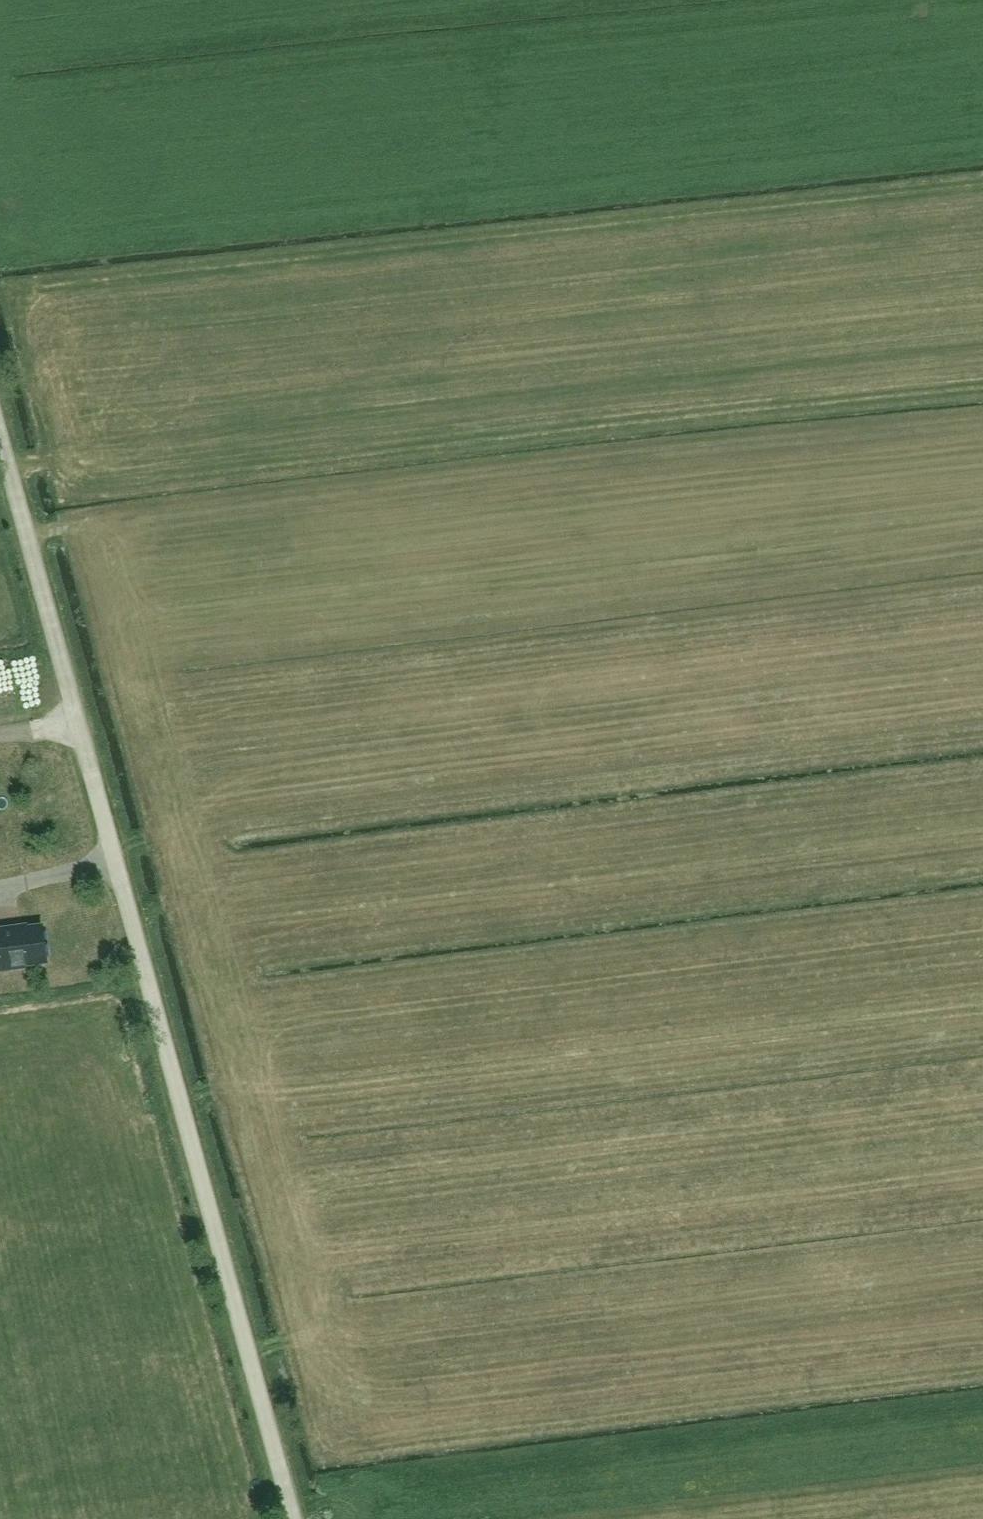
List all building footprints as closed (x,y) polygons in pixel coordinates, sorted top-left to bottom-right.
[(42,926),(18,929),(17,926),(0,929),(0,970),(26,967),(26,964),(47,961),(42,926)]
